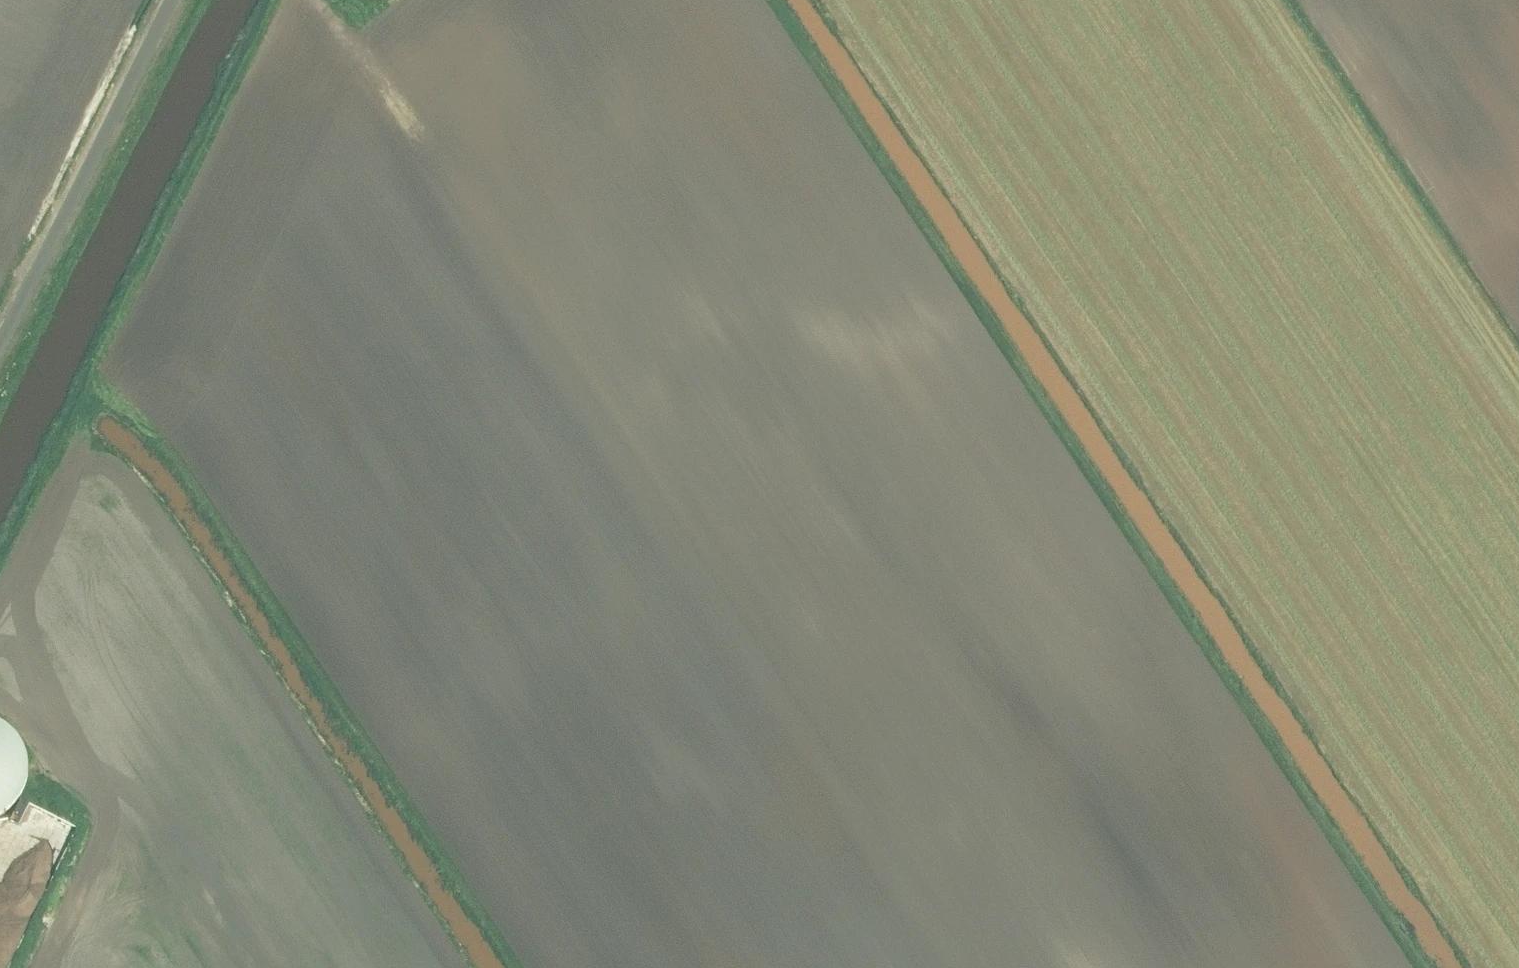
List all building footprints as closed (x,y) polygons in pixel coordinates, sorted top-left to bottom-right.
[(28,770),(28,765),(27,761),(26,756),(25,752),(23,748),(21,744),(19,740),(16,736),(13,733),(9,730),(6,727),(2,724),(0,723),(0,816),(2,815),(6,813),(9,810),(13,807),(16,804),(19,800),(21,796),(23,792),(25,788),(26,784),(27,779),(28,775),(28,770)]
